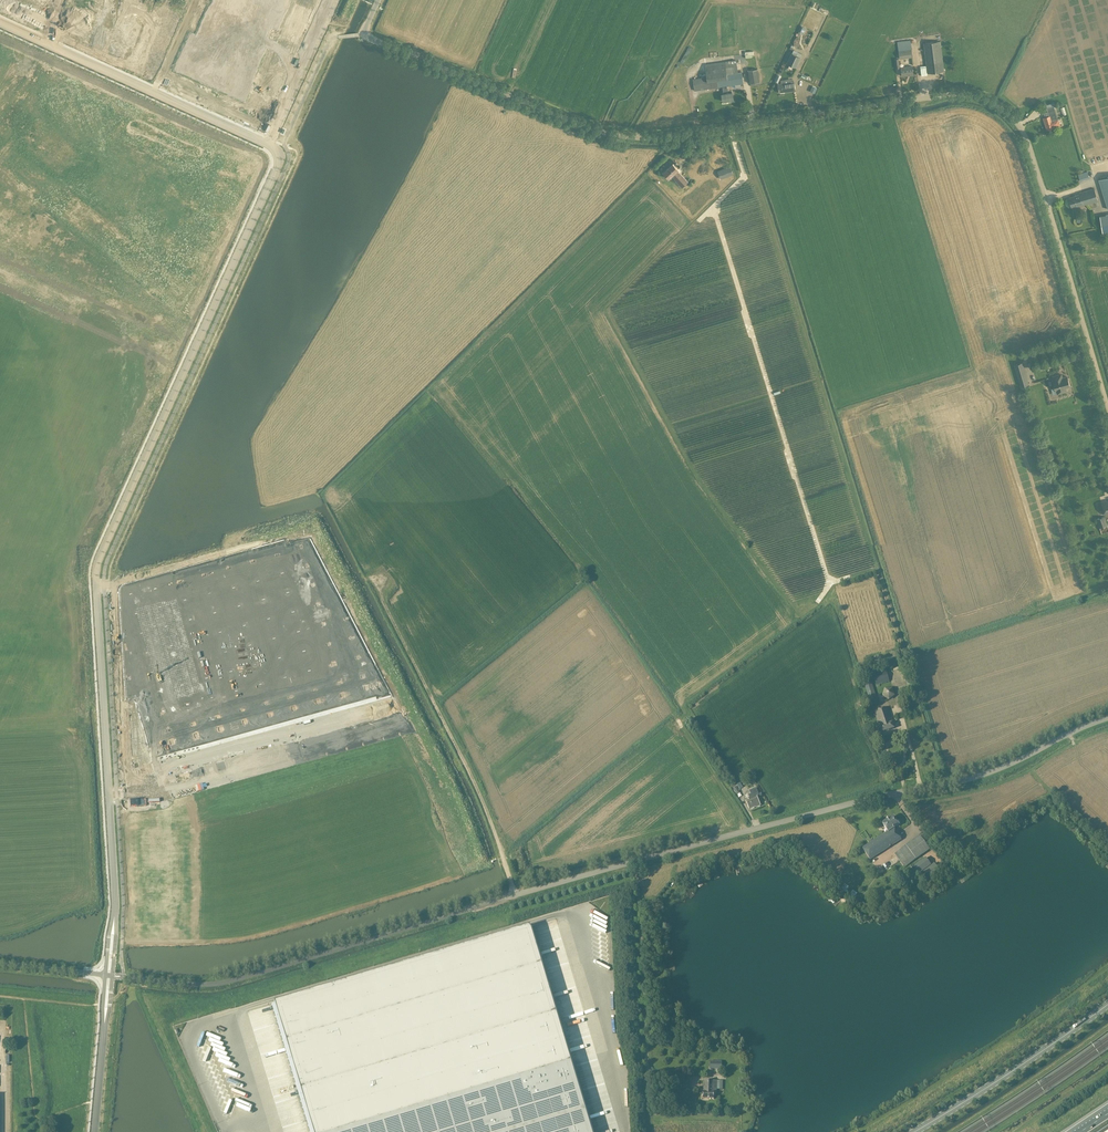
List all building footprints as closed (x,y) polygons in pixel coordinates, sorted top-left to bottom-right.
[(910,40),(897,41),(899,59),(913,57),(910,40)] [(940,41),(924,43),(928,73),(944,71),(940,41)] [(802,54),(793,50),(792,53),(787,63),(796,68),(801,57),(800,57),(802,54)] [(705,64),(707,77),(693,79),(695,91),(723,87),(727,86),(744,84),(742,72),(738,72),(736,60),(725,61),(705,64)] [(912,66),(901,67),(902,76),(910,75),(910,76),(914,75),(912,66)] [(748,70),(751,86),(760,85),(758,69),(748,70)] [(790,82),(778,84),(779,92),(788,91),(791,91),(795,90),(794,81),(790,82)] [(722,94),(723,101),(733,99),(732,92),(728,93),(727,86),(723,87),(724,94),(722,94)] [(1045,117),(1043,118),(1047,130),(1054,128),(1054,126),(1060,124),(1058,119),(1057,119),(1055,109),(1054,106),(1047,108),(1048,111),(1043,113),(1045,117)] [(688,182),(677,171),(679,169),(673,164),(664,173),(669,178),(674,174),(677,177),(674,179),(682,187),(688,182)] [(730,166),(718,171),(721,179),(733,174),(730,166)] [(1078,174),(1080,181),(1089,178),(1087,171),(1078,174)] [(1098,179),(1099,183),(1106,206),(1107,209),(1107,176),(1098,179)] [(1078,193),(1079,194),(1069,198),(1072,208),(1082,204),(1082,206),(1098,201),(1094,188),(1078,193)] [(1100,216),(1102,232),(1107,231),(1107,215),(1100,216)] [(1026,373),(1017,375),(1020,386),(1023,386),(1029,384),(1026,373)] [(1055,387),(1051,388),(1053,394),(1053,395),(1057,394),(1066,391),(1066,390),(1065,387),(1070,386),(1067,377),(1062,378),(1061,374),(1053,377),(1054,380),(1053,381),(1055,387)] [(1101,534),(1107,532),(1107,527),(1107,525),(1105,517),(1096,519),(1101,534)] [(119,591),(118,593),(125,702),(129,780),(130,781),(130,783),(131,784),(133,784),(134,784),(135,784),(156,779),(155,774),(152,763),(392,696),(310,538),(287,544),(286,539),(126,583),(123,584),(121,586),(119,588),(119,591)] [(877,685),(889,682),(886,670),(873,674),(877,685)] [(872,706),(879,704),(872,682),(865,684),(872,706)] [(884,697),(889,700),(894,697),(892,690),(886,690),(884,697)] [(881,733),(895,729),(888,708),(875,712),(881,733)] [(760,805),(756,796),(759,795),(756,788),(749,791),(751,795),(749,795),(750,797),(748,798),(749,800),(746,802),(749,809),(757,806),(757,807),(760,805)] [(902,840),(894,828),(899,825),(900,823),(899,822),(897,822),(893,817),(882,824),(888,832),(862,848),(870,860),(902,840)] [(920,836),(910,843),(895,854),(904,868),(929,850),(920,836)] [(918,873),(922,870),(923,871),(928,879),(940,871),(935,863),(931,866),(926,858),(918,864),(914,867),(918,873)] [(950,864),(947,867),(948,867),(954,873),(957,871),(950,864)] [(854,898),(858,893),(853,890),(850,895),(854,898)] [(271,1003),(310,1131),(595,1131),(534,925),(271,1003)] [(597,952),(596,955),(604,959),(602,962),(608,965),(611,959),(597,952)] [(212,1043),(216,1043),(216,1049),(222,1049),(222,1041),(212,1041),(212,1043)] [(710,1070),(722,1070),(722,1062),(710,1062),(710,1070)] [(704,1080),(703,1099),(714,1099),(714,1095),(714,1092),(717,1092),(717,1090),(722,1090),(723,1081),(722,1081),(717,1081),(704,1080)] [(225,1097),(229,1098),(231,1093),(227,1092),(228,1088),(225,1086),(220,1101),(224,1102),(225,1097)]
